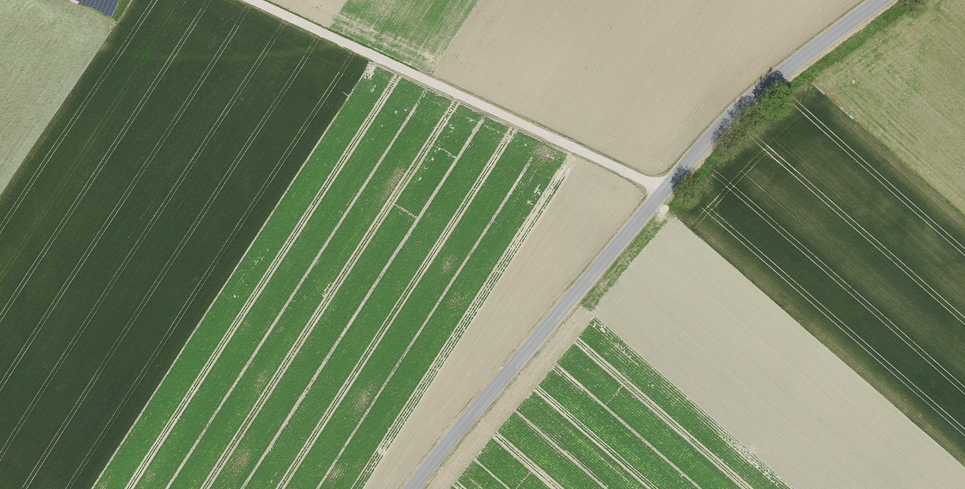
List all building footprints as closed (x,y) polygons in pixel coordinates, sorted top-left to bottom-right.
[(112,15),(119,0),(78,0),(112,15)]
